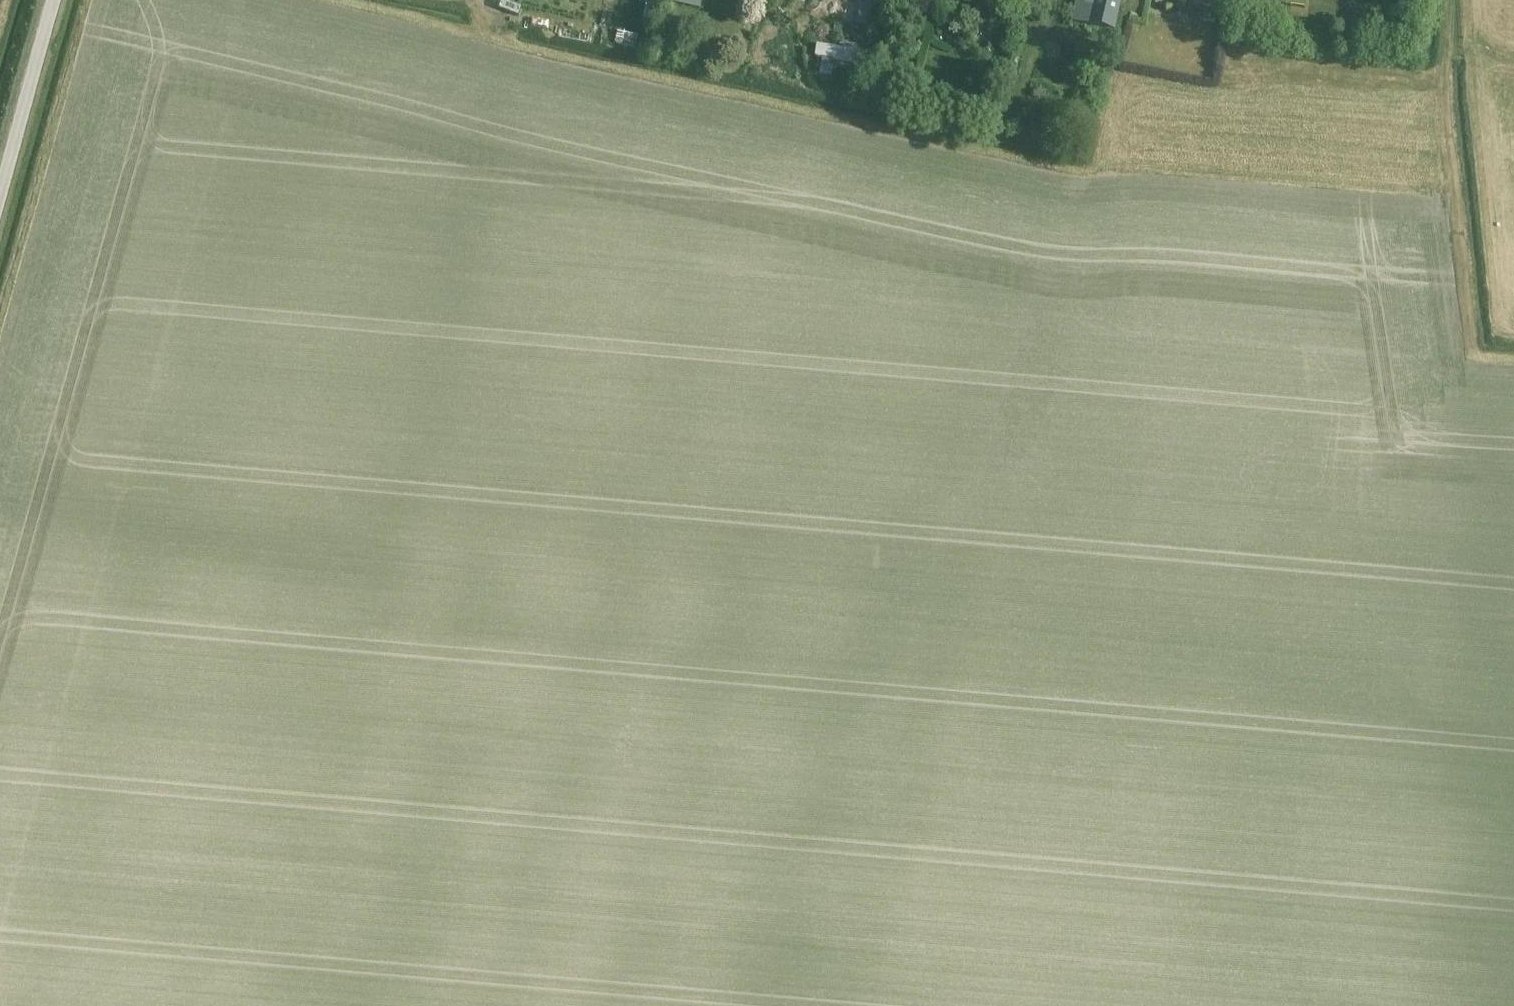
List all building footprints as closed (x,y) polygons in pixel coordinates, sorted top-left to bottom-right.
[(671,5),(700,11),(703,0),(672,0),(671,5)] [(1117,31),(1123,0),(1078,0),(1074,22),(1117,31)] [(867,26),(869,13),(835,8),(833,21),(867,26)] [(616,43),(637,49),(640,35),(619,30),(616,43)]
